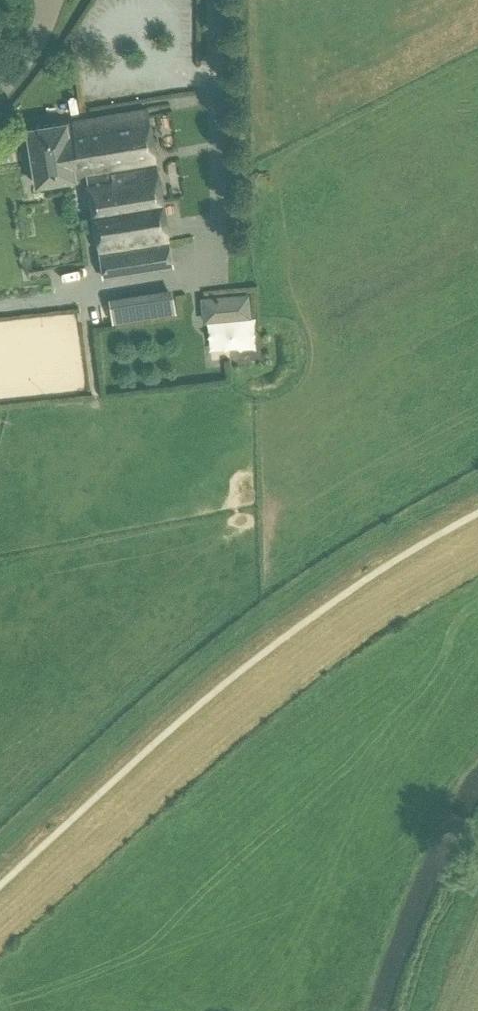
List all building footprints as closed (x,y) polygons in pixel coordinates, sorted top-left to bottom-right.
[(67,120),(73,161),(75,174),(86,172),(99,250),(103,277),(167,266),(162,240),(168,240),(162,205),(156,165),(147,112),(146,107),(67,120)] [(30,154),(31,160),(71,153),(72,162),(73,161),(67,120),(66,119),(25,126),(30,154)] [(71,153),(31,160),(35,182),(76,176),(75,174),(73,161),(72,162),(71,153)] [(170,287),(107,296),(110,317),(174,309),(170,287)] [(245,292),(198,296),(200,322),(246,318),(245,292)]
